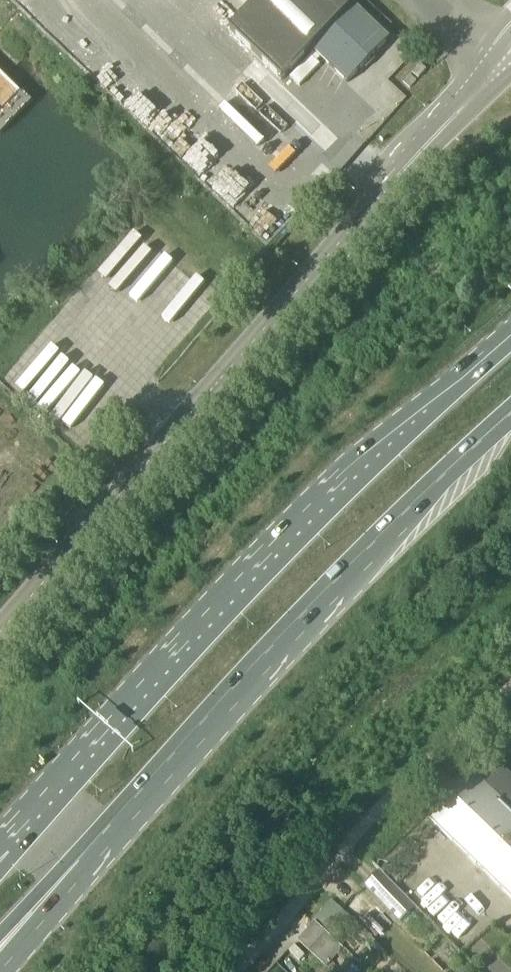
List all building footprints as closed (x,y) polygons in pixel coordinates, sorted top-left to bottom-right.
[(196,86),(108,0),(20,0),(169,146),(207,107),(190,92),(196,86)] [(230,30),(282,80),(312,49),(348,82),(364,65),(367,68),(376,59),(373,56),(390,39),(350,0),(259,0),(230,30)] [(413,73),(419,78),(427,69),(421,64),(413,73)] [(180,156),(204,179),(214,168),(220,173),(228,165),(197,137),(180,156)] [(473,772),(429,818),(510,896),(510,808),(473,772)] [(399,922),(414,907),(378,871),(363,886),(399,922)] [(377,938),(394,921),(362,890),(345,907),(377,938)] [(325,930),(343,910),(332,899),(314,919),(325,930)] [(314,919),(296,939),(323,964),(341,945),(325,930),(314,919)]
